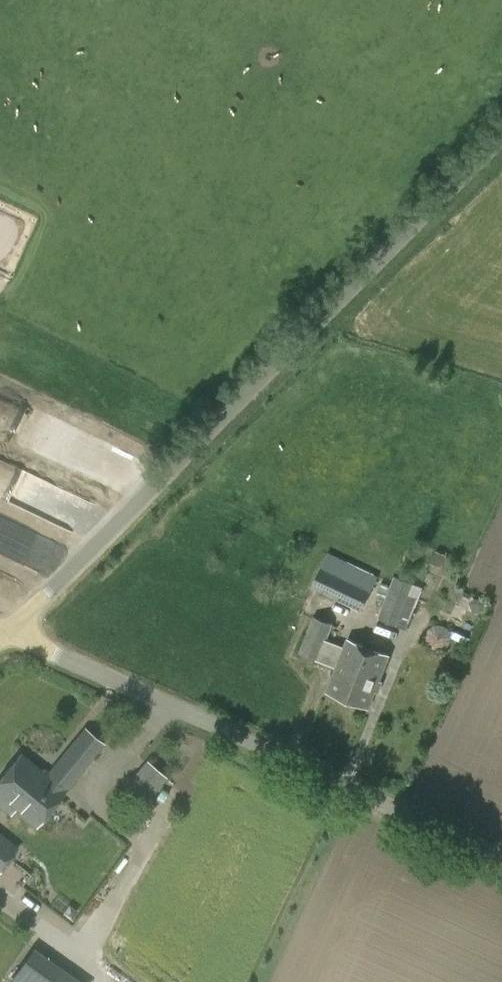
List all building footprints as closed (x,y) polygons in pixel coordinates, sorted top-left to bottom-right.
[(360,610),(378,575),(327,551),(311,587),(360,610)] [(435,551),(430,563),(440,567),(445,555),(435,551)] [(394,576),(378,617),(407,630),(423,586),(394,576)] [(456,594),(455,601),(465,608),(471,598),(467,591),(456,594)] [(328,642),(333,625),(334,623),(313,615),(298,652),(336,668),(327,691),(368,706),(388,655),(345,642),(344,647),(337,645),(328,642)] [(103,743),(85,730),(47,776),(21,755),(0,780),(0,803),(5,807),(10,801),(37,823),(103,743)] [(148,760),(126,785),(144,801),(166,776),(148,760)] [(11,854),(0,845),(0,868),(11,854)] [(48,959),(33,949),(10,981),(31,981),(48,959)]
